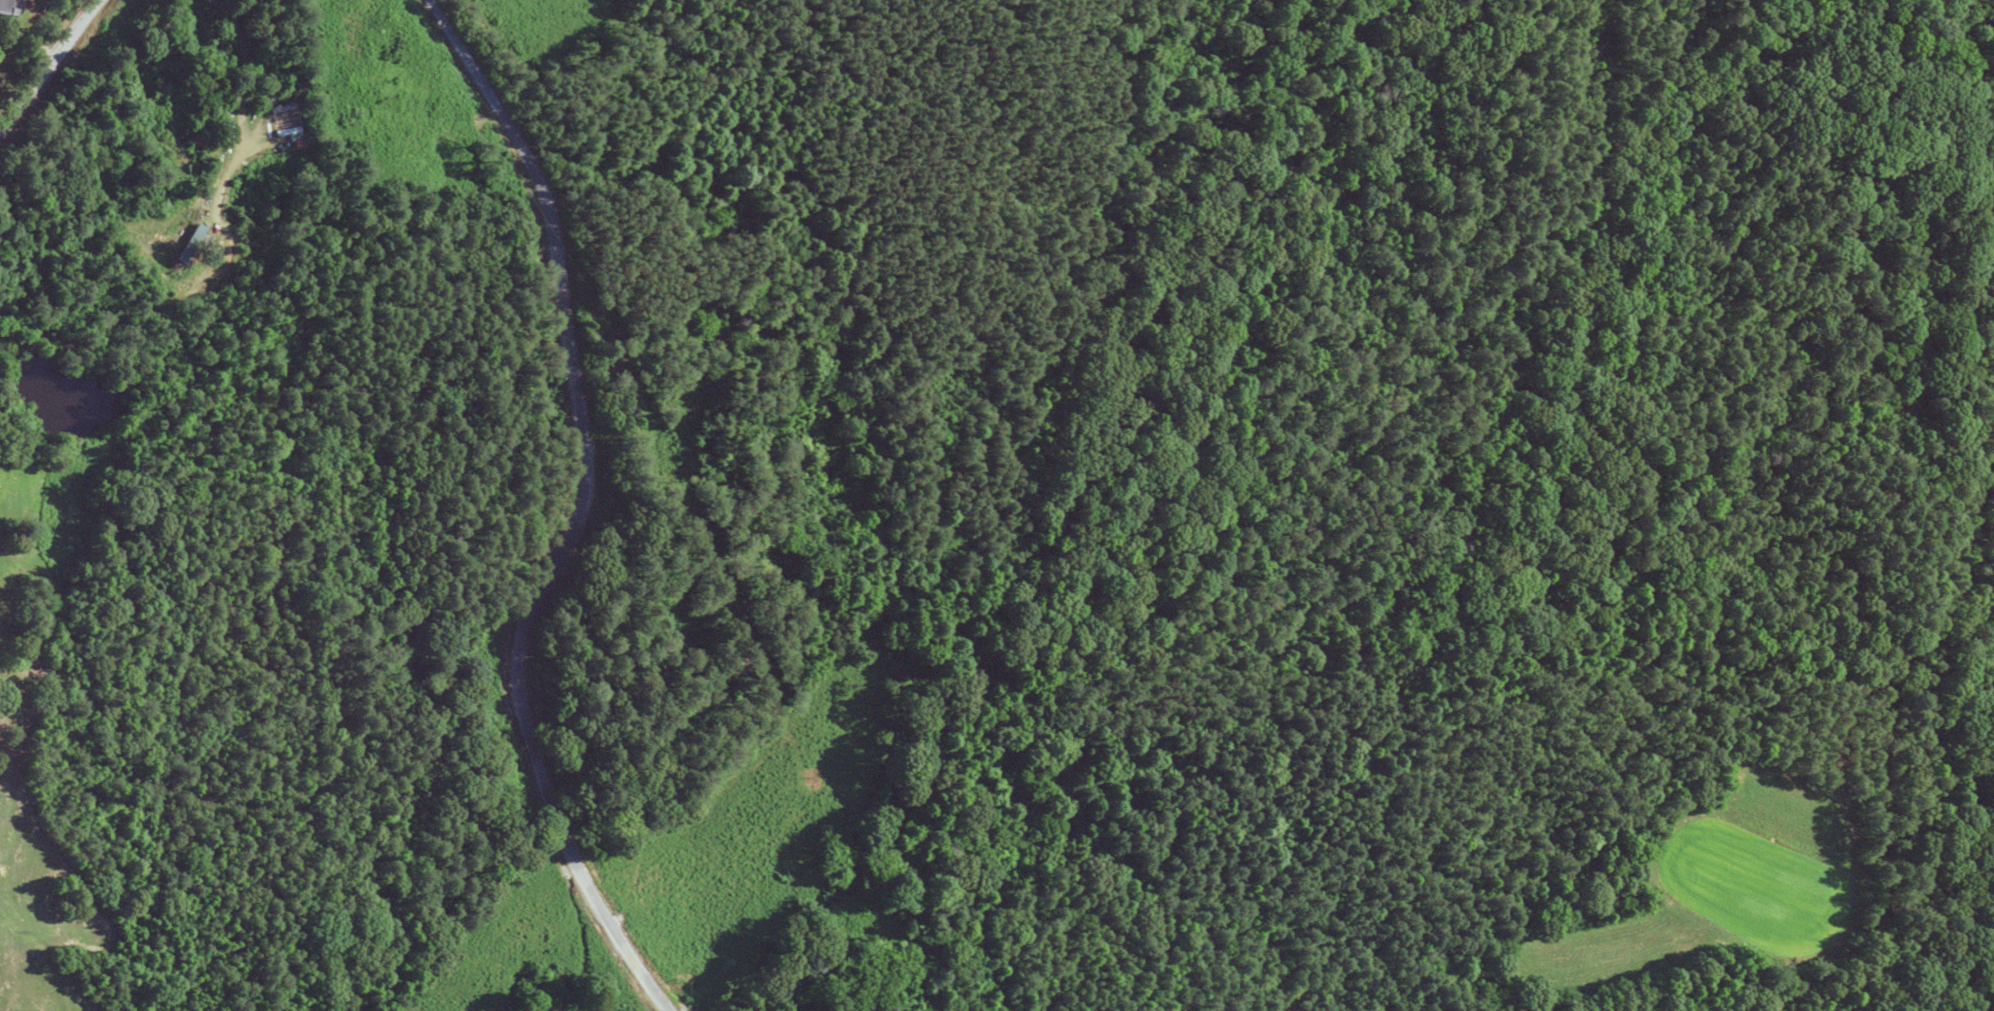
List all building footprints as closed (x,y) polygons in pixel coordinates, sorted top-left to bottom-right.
[(170,260),(178,265),(190,248),(182,242),(170,260)]
